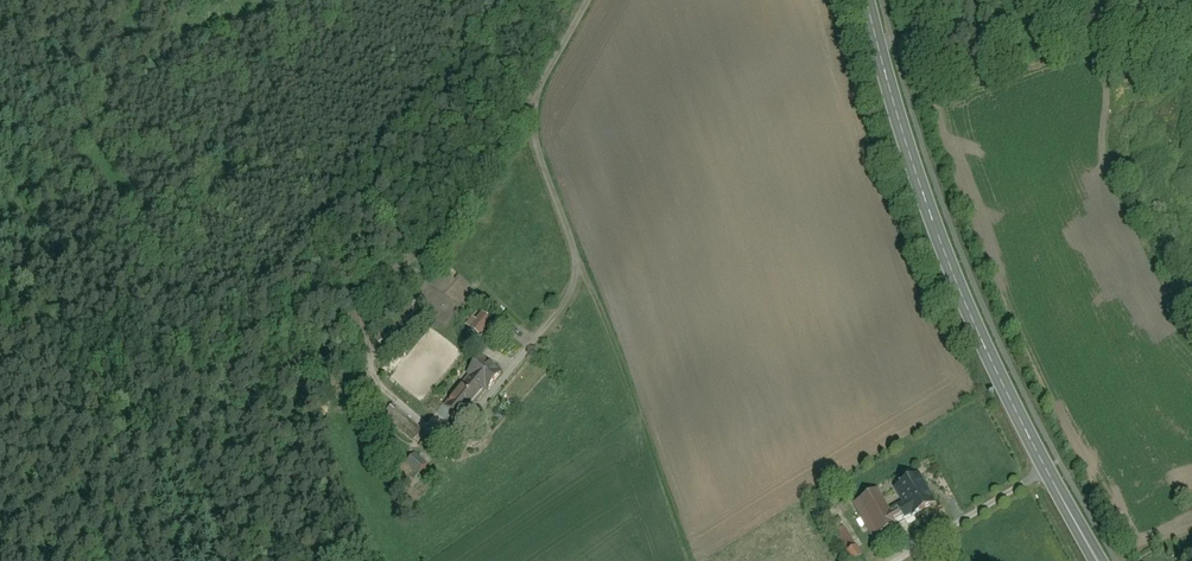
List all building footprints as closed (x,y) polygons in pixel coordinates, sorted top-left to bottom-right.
[(471,327),(485,338),(498,323),(483,311),(471,327)] [(443,398),(463,415),(500,375),(480,357),(443,398)] [(393,407),(384,417),(414,445),(424,435),(393,407)] [(420,446),(434,458),(443,447),(430,435),(420,446)] [(418,452),(410,462),(422,473),(431,464),(418,452)] [(925,471),(897,488),(917,521),(945,505),(925,471)] [(878,493),(854,507),(874,540),(897,527),(878,493)]
